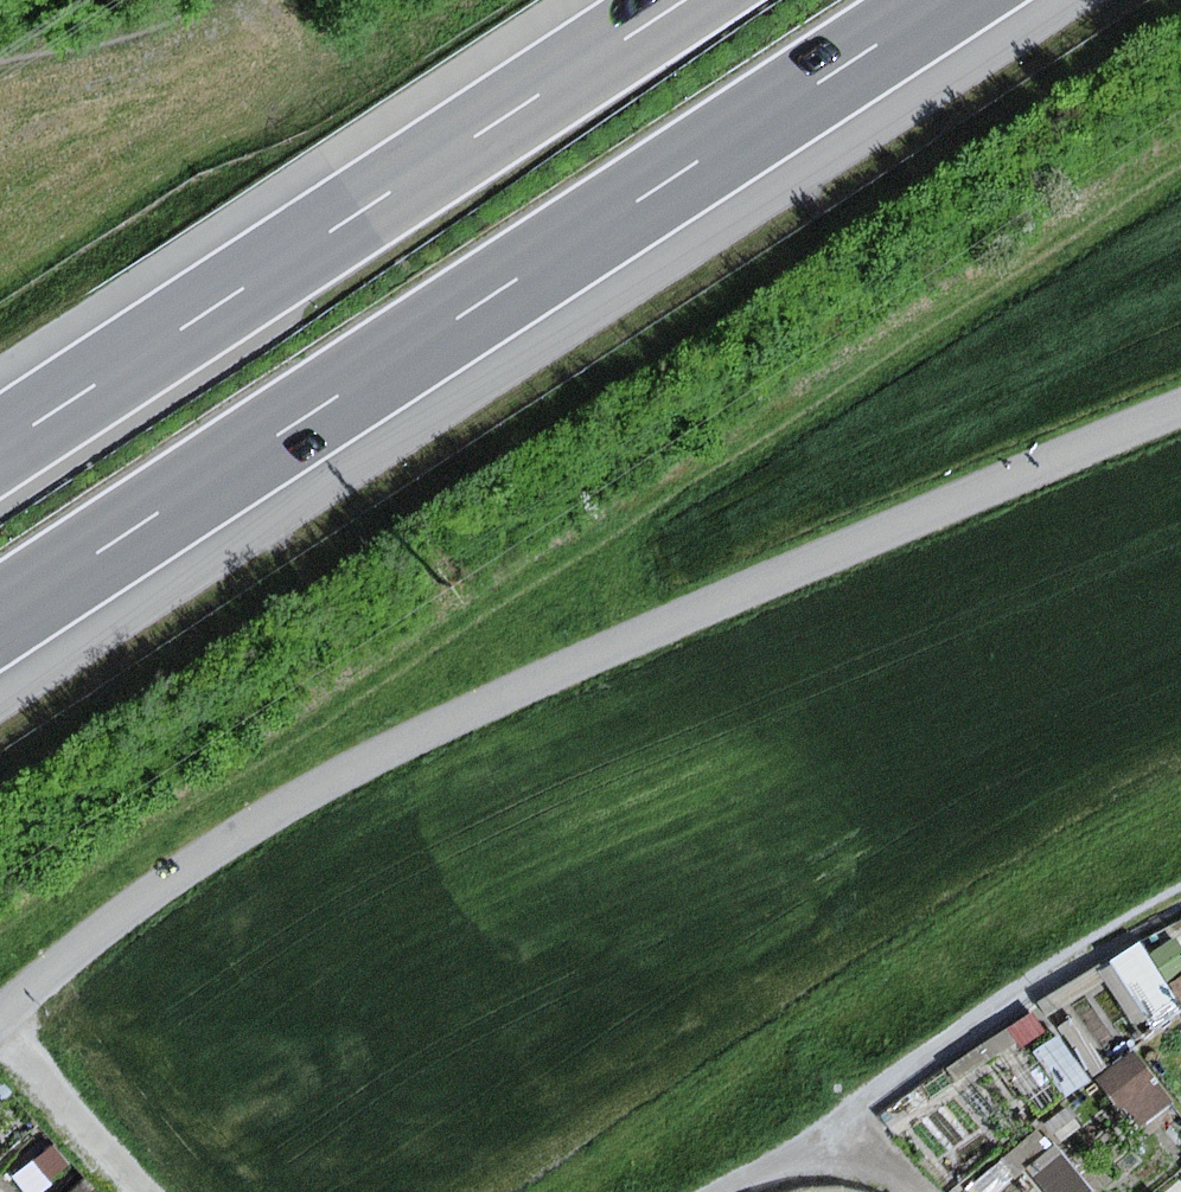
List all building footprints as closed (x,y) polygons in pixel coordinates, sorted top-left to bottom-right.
[(88,1169),(64,1191),(111,1191),(88,1169)]
